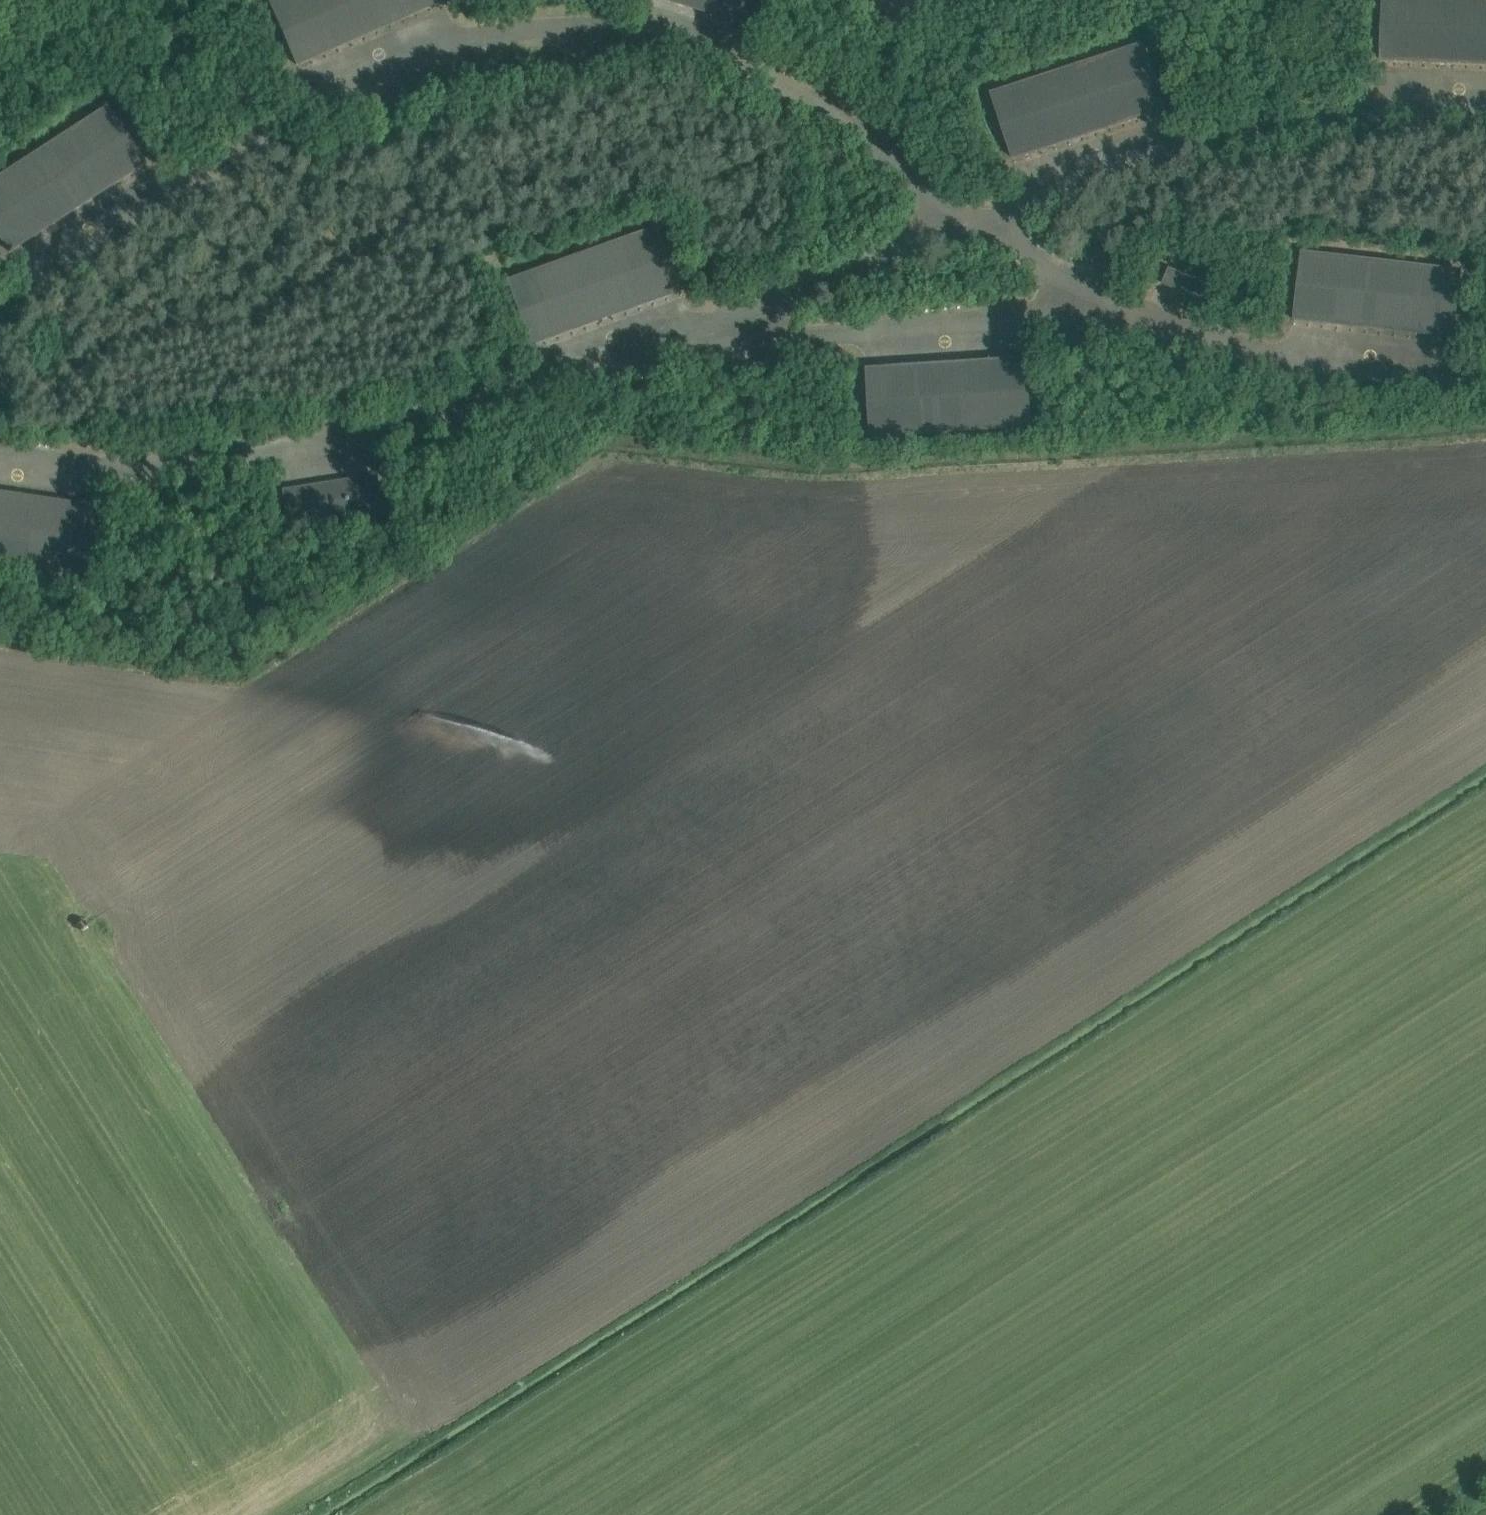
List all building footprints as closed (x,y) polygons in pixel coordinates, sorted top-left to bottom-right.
[(296,66),(445,1),(445,0),(272,0),(268,2),(296,66)] [(741,24),(748,0),(661,0),(741,24)] [(1485,65),(1485,0),(1384,0),(1381,61),(1485,65)] [(1166,109),(1144,43),(991,94),(1013,159),(1166,109)] [(10,254),(147,164),(108,105),(0,175),(0,238),(10,254)] [(682,291),(658,226),(505,281),(528,346),(682,291)] [(1293,320),(1454,339),(1462,270),(1301,251),(1293,320)] [(1163,286),(1204,301),(1211,283),(1170,268),(1163,286)] [(1033,428),(1029,357),(865,367),(869,438),(1033,428)] [(279,489),(286,529),(384,512),(377,472),(279,489)] [(86,578),(97,506),(0,491),(0,565),(86,578)]
